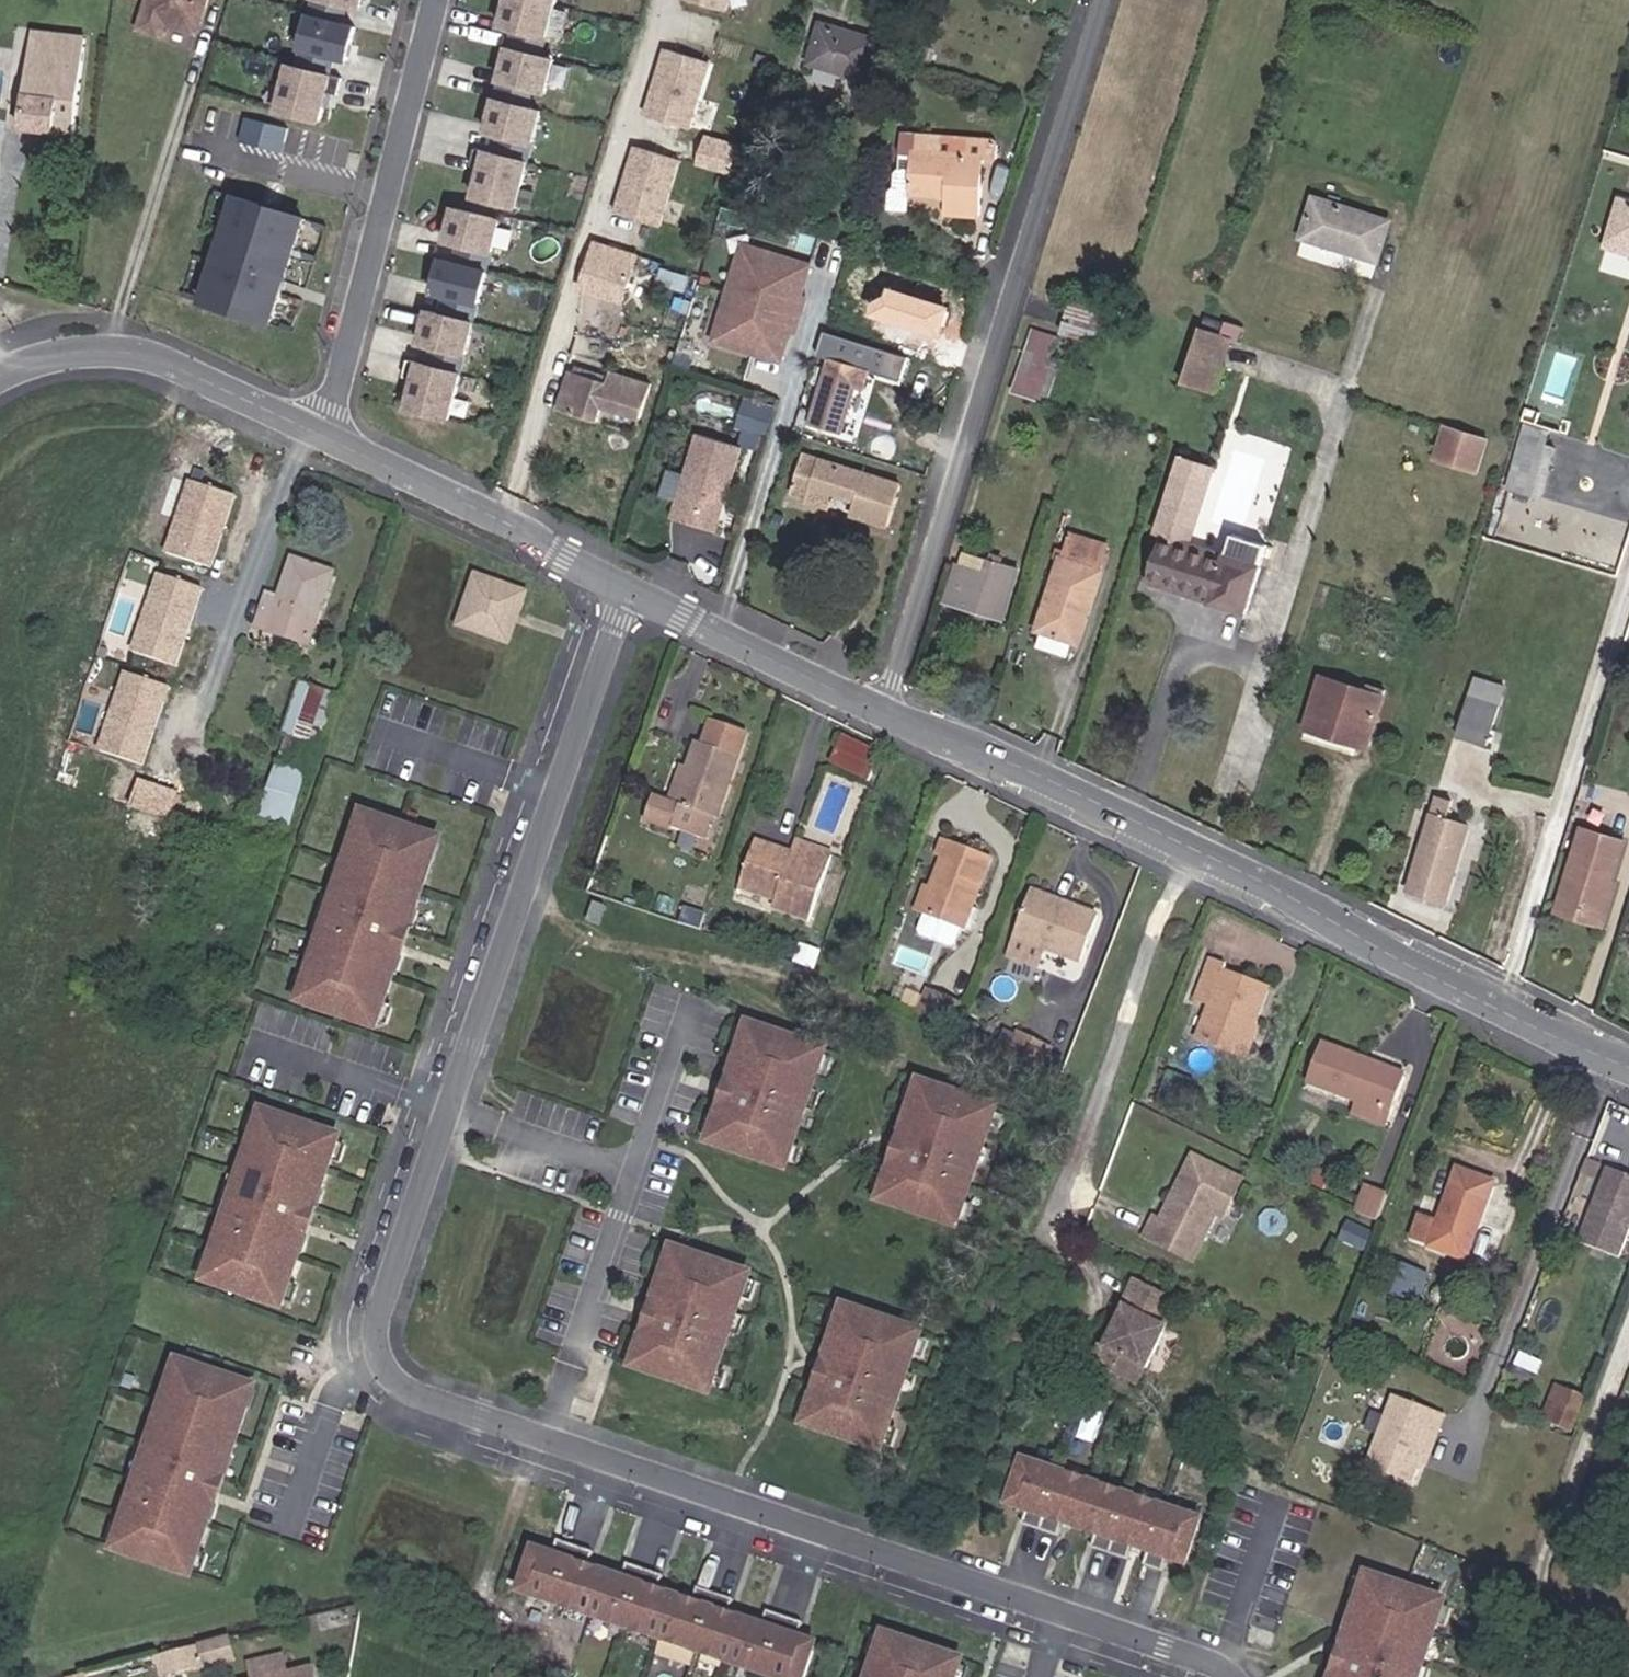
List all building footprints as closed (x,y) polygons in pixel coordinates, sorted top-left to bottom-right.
[(142,26),(162,33),(165,22),(194,32),(205,0),(150,0),(142,26)] [(363,0),(313,0),(296,64),(289,62),(276,108),(319,120),(327,90),(337,93),(342,77),(330,73),(335,56),(347,59),(356,26),(344,23),(348,5),(361,9),(363,0)] [(556,0),(506,0),(501,21),(513,24),(486,127),(498,130),(494,147),(475,142),(470,159),(481,162),(473,191),(516,203),(541,106),(529,103),(534,85),(546,88),(555,54),(542,51),(556,0)] [(732,0),(692,0),(729,11),(732,0)] [(863,77),(876,36),(821,17),(807,58),(863,77)] [(645,114),(695,125),(711,57),(661,45),(645,114)] [(86,52),(32,46),(24,123),(79,128),(86,52)] [(287,128),(246,114),(241,128),(283,141),(287,128)] [(975,212),(979,154),(939,152),(940,135),(917,134),(917,148),(908,147),(907,150),(896,150),(895,164),(891,169),(890,184),(885,189),(884,206),(903,207),(904,190),(941,192),(940,209),(975,212)] [(997,156),(998,138),(940,135),(939,152),(979,154),(997,156)] [(1377,260),(1391,217),(1313,191),(1298,235),(1377,260)] [(270,321),(304,215),(234,193),(200,298),(270,321)] [(1615,194),(1603,234),(1628,241),(1628,198),(1615,194)] [(613,197),(609,211),(619,214),(618,221),(639,227),(645,208),(613,197)] [(448,415),(499,215),(453,203),(444,236),(456,240),(452,257),(440,254),(431,288),(443,291),(439,308),(426,305),(418,339),(430,342),(425,360),(407,355),(402,371),(413,374),(405,404),(448,415)] [(667,244),(674,225),(663,222),(656,241),(667,244)] [(637,248),(594,234),(578,282),(622,297),(637,248)] [(1603,234),(1601,242),(1628,250),(1628,241),(1603,234)] [(740,237),(709,340),(785,362),(815,259),(740,237)] [(1306,239),(1302,251),(1375,276),(1379,264),(1306,239)] [(1101,310),(1070,301),(1061,331),(1092,341),(1101,310)] [(1212,387),(1229,336),(1197,325),(1181,377),(1212,387)] [(1039,396),(1051,359),(1058,335),(1029,327),(1011,387),(1039,396)] [(843,430),(856,389),(864,391),(871,370),(832,359),(811,420),(843,430)] [(636,417),(648,379),(612,367),(607,379),(568,367),(555,402),(597,415),(600,405),(636,417)] [(768,431),(776,406),(747,396),(739,422),(768,431)] [(1489,436),(1445,422),(1434,456),(1479,470),(1489,436)] [(1521,424),(1515,490),(1547,493),(1554,427),(1521,424)] [(741,443),(697,429),(671,513),(715,527),(741,443)] [(850,499),(859,468),(801,450),(792,480),(809,487),(807,496),(823,502),(827,491),(850,499)] [(1180,458),(1165,508),(1198,518),(1215,468),(1180,458)] [(898,480),(859,468),(850,499),(847,510),(886,523),(898,480)] [(789,490),(807,496),(809,487),(792,480),(789,490)] [(1157,532),(1161,534),(1190,543),(1198,518),(1165,508),(1157,532)] [(170,552),(180,520),(153,510),(135,561),(161,569),(167,550),(170,552)] [(216,530),(196,524),(181,569),(201,576),(216,530)] [(1190,543),(1161,534),(1146,580),(1244,610),(1258,564),(1190,543)] [(1069,535),(1062,557),(1099,570),(1107,548),(1069,535)] [(962,551),(958,565),(982,573),(987,559),(962,551)] [(316,623),(333,571),(293,557),(280,596),(268,592),(258,624),(307,640),(312,622),(316,623)] [(1099,570),(1062,557),(1037,628),(1075,642),(1099,570)] [(982,573),(958,565),(954,564),(944,597),(1000,614),(1014,568),(987,559),(982,573)] [(523,588),(530,567),(513,561),(506,582),(523,588)] [(156,570),(130,649),(178,665),(205,586),(156,570)] [(513,640),(528,594),(482,578),(466,625),(513,640)] [(145,764),(173,685),(125,668),(97,747),(145,764)] [(1366,746),(1383,694),(1317,673),(1301,726),(1366,746)] [(342,698),(298,682),(282,727),(327,743),(342,698)] [(1482,741),(1495,702),(1468,695),(1456,733),(1482,741)] [(679,796),(669,793),(660,790),(650,818),(705,837),(714,815),(719,816),(748,733),(710,720),(702,745),(696,743),(688,766),(679,796)] [(879,753),(846,738),(834,764),(867,780),(879,753)] [(314,775),(278,762),(248,853),(284,865),(314,775)] [(680,763),(669,793),(679,796),(688,766),(680,763)] [(1434,795),(1405,887),(1445,900),(1468,824),(1446,817),(1451,800),(1434,795)] [(419,911),(437,860),(432,858),(439,838),(370,813),(304,1000),(378,1026),(397,974),(391,972),(414,909),(419,911)] [(1584,828),(1561,901),(1609,915),(1621,878),(1616,875),(1628,840),(1584,828)] [(742,886),(755,891),(771,845),(759,841),(742,886)] [(992,856),(950,841),(923,910),(926,912),(920,927),(923,932),(951,943),(956,941),(963,925),(964,926),(965,924),(971,927),(979,907),(973,905),(992,856)] [(771,845),(755,891),(776,898),(774,906),(810,917),(830,852),(797,842),(793,852),(771,845)] [(1096,915),(1031,892),(1008,954),(1036,964),(1043,945),(1079,959),(1096,915)] [(1609,915),(1561,901),(1559,909),(1607,922),(1609,915)] [(605,931),(612,910),(601,906),(594,927),(605,931)] [(814,964),(819,948),(804,943),(798,958),(814,964)] [(1243,1051),(1254,1022),(1267,986),(1223,970),(1225,961),(1210,957),(1196,998),(1210,1003),(1198,1036),(1243,1051)] [(952,1028),(962,1002),(945,995),(932,991),(923,1016),(952,1028)] [(1262,1025),(1254,1022),(1243,1051),(1251,1054),(1262,1025)] [(787,1172),(827,1055),(752,1029),(732,1086),(748,1091),(744,1100),(735,1096),(729,1112),(724,1110),(712,1146),(787,1172)] [(1376,1058),(1328,1040),(1311,1084),(1359,1101),(1355,1113),(1383,1123),(1402,1073),(1374,1063),(1376,1058)] [(958,1232),(998,1115),(922,1088),(903,1145),(918,1151),(915,1159),(905,1156),(900,1171),(895,1170),(882,1205),(958,1232)] [(292,1250),(315,1187),(320,1189),(339,1136),(264,1109),(204,1278),(279,1304),(298,1252),(292,1250)] [(1226,1217),(1242,1181),(1191,1157),(1162,1220),(1156,1218),(1147,1238),(1195,1260),(1217,1214),(1226,1217)] [(1462,1259),(1491,1181),(1455,1166),(1434,1220),(1422,1216),(1415,1236),(1427,1240),(1426,1244),(1462,1259)] [(1603,1166),(1575,1241),(1616,1256),(1628,1221),(1628,1176),(1603,1166)] [(1312,1172),(1306,1182),(1318,1186),(1322,1175),(1312,1172)] [(1382,1192),(1356,1182),(1348,1204),(1373,1214),(1382,1192)] [(1357,1229),(1340,1222),(1334,1239),(1350,1246),(1357,1229)] [(709,1396),(749,1279),(674,1252),(654,1309),(669,1315),(666,1324),(656,1320),(651,1336),(646,1334),(633,1369),(709,1396)] [(1404,1297),(1414,1268),(1387,1258),(1377,1287),(1404,1297)] [(1425,1273),(1414,1268),(1404,1297),(1415,1301),(1425,1273)] [(1125,1321),(1121,1319),(1104,1357),(1098,1354),(1089,1372),(1129,1391),(1139,1370),(1145,1371),(1164,1330),(1161,1326),(1169,1307),(1127,1288),(1119,1307),(1130,1311),(1125,1321)] [(1114,1317),(1121,1319),(1125,1321),(1130,1311),(1119,1307),(1114,1317)] [(880,1456),(920,1339),(845,1312),(825,1369),(840,1375),(837,1383),(828,1380),(822,1395),(817,1394),(804,1429),(880,1456)] [(197,1517),(219,1454),(225,1456),(243,1405),(237,1403),(245,1383),(176,1358),(109,1545),(184,1571),(202,1519),(197,1517)] [(1441,1414),(1389,1394),(1367,1452),(1412,1468),(1419,1450),(1428,1429),(1434,1432),(1441,1414)] [(1548,1423),(1556,1402),(1548,1400),(1541,1420),(1548,1423)] [(1577,1411),(1556,1402),(1548,1423),(1569,1431),(1577,1411)] [(1426,1452),(1434,1432),(1428,1429),(1419,1450),(1426,1452)] [(1015,1451),(1000,1502),(1185,1564),(1204,1512),(1015,1451)] [(1396,1521),(1402,1508),(1389,1502),(1383,1516),(1396,1521)] [(558,1608),(577,1550),(559,1544),(554,1558),(537,1552),(522,1595),(558,1608)] [(592,1620),(606,1577),(590,1571),(595,1556),(577,1550),(558,1608),(592,1620)] [(1359,1565),(1321,1676),(1417,1676),(1445,1594),(1359,1565)] [(626,1632),(646,1574),(628,1568),(623,1582),(606,1577),(592,1620),(626,1632)] [(664,1581),(646,1574),(626,1632),(661,1644),(676,1601),(659,1595),(664,1581)] [(696,1656),(716,1599),(697,1592),(692,1607),(676,1601),(661,1644),(696,1656)] [(731,1668),(745,1626),(729,1619),(734,1605),(716,1599),(696,1656),(731,1668)] [(785,1623),(767,1617),(762,1631),(745,1626),(731,1668),(755,1676),(766,1676),(785,1623)] [(815,1650),(798,1644),(803,1629),(785,1623),(766,1676),(805,1676),(815,1650)] [(859,1676),(955,1676),(962,1655),(877,1625),(859,1676)] [(220,1665),(215,1644),(185,1651),(190,1670),(190,1672),(220,1665)] [(1628,1671),(1628,1648),(1626,1647),(1618,1667),(1628,1671)] [(190,1670),(185,1651),(145,1661),(149,1676),(161,1676),(190,1670)] [(268,1666),(237,1672),(238,1676),(271,1676),(268,1666)]
